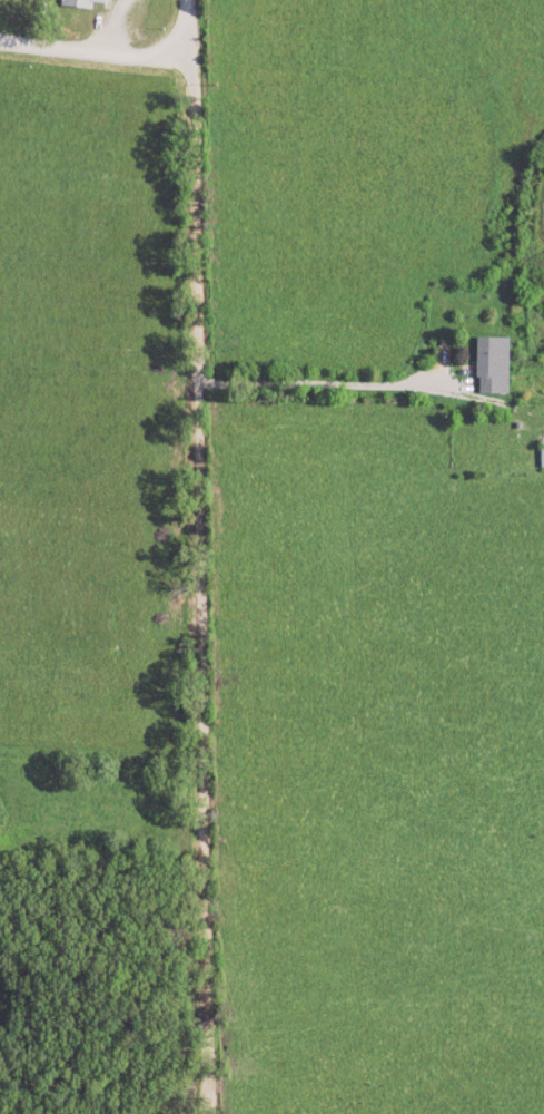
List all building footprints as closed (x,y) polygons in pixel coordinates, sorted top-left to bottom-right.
[(59,6),(91,9),(92,3),(103,4),(103,0),(60,0),(59,6)] [(508,339),(476,338),(475,379),(479,379),(479,394),(507,395),(508,339)]
